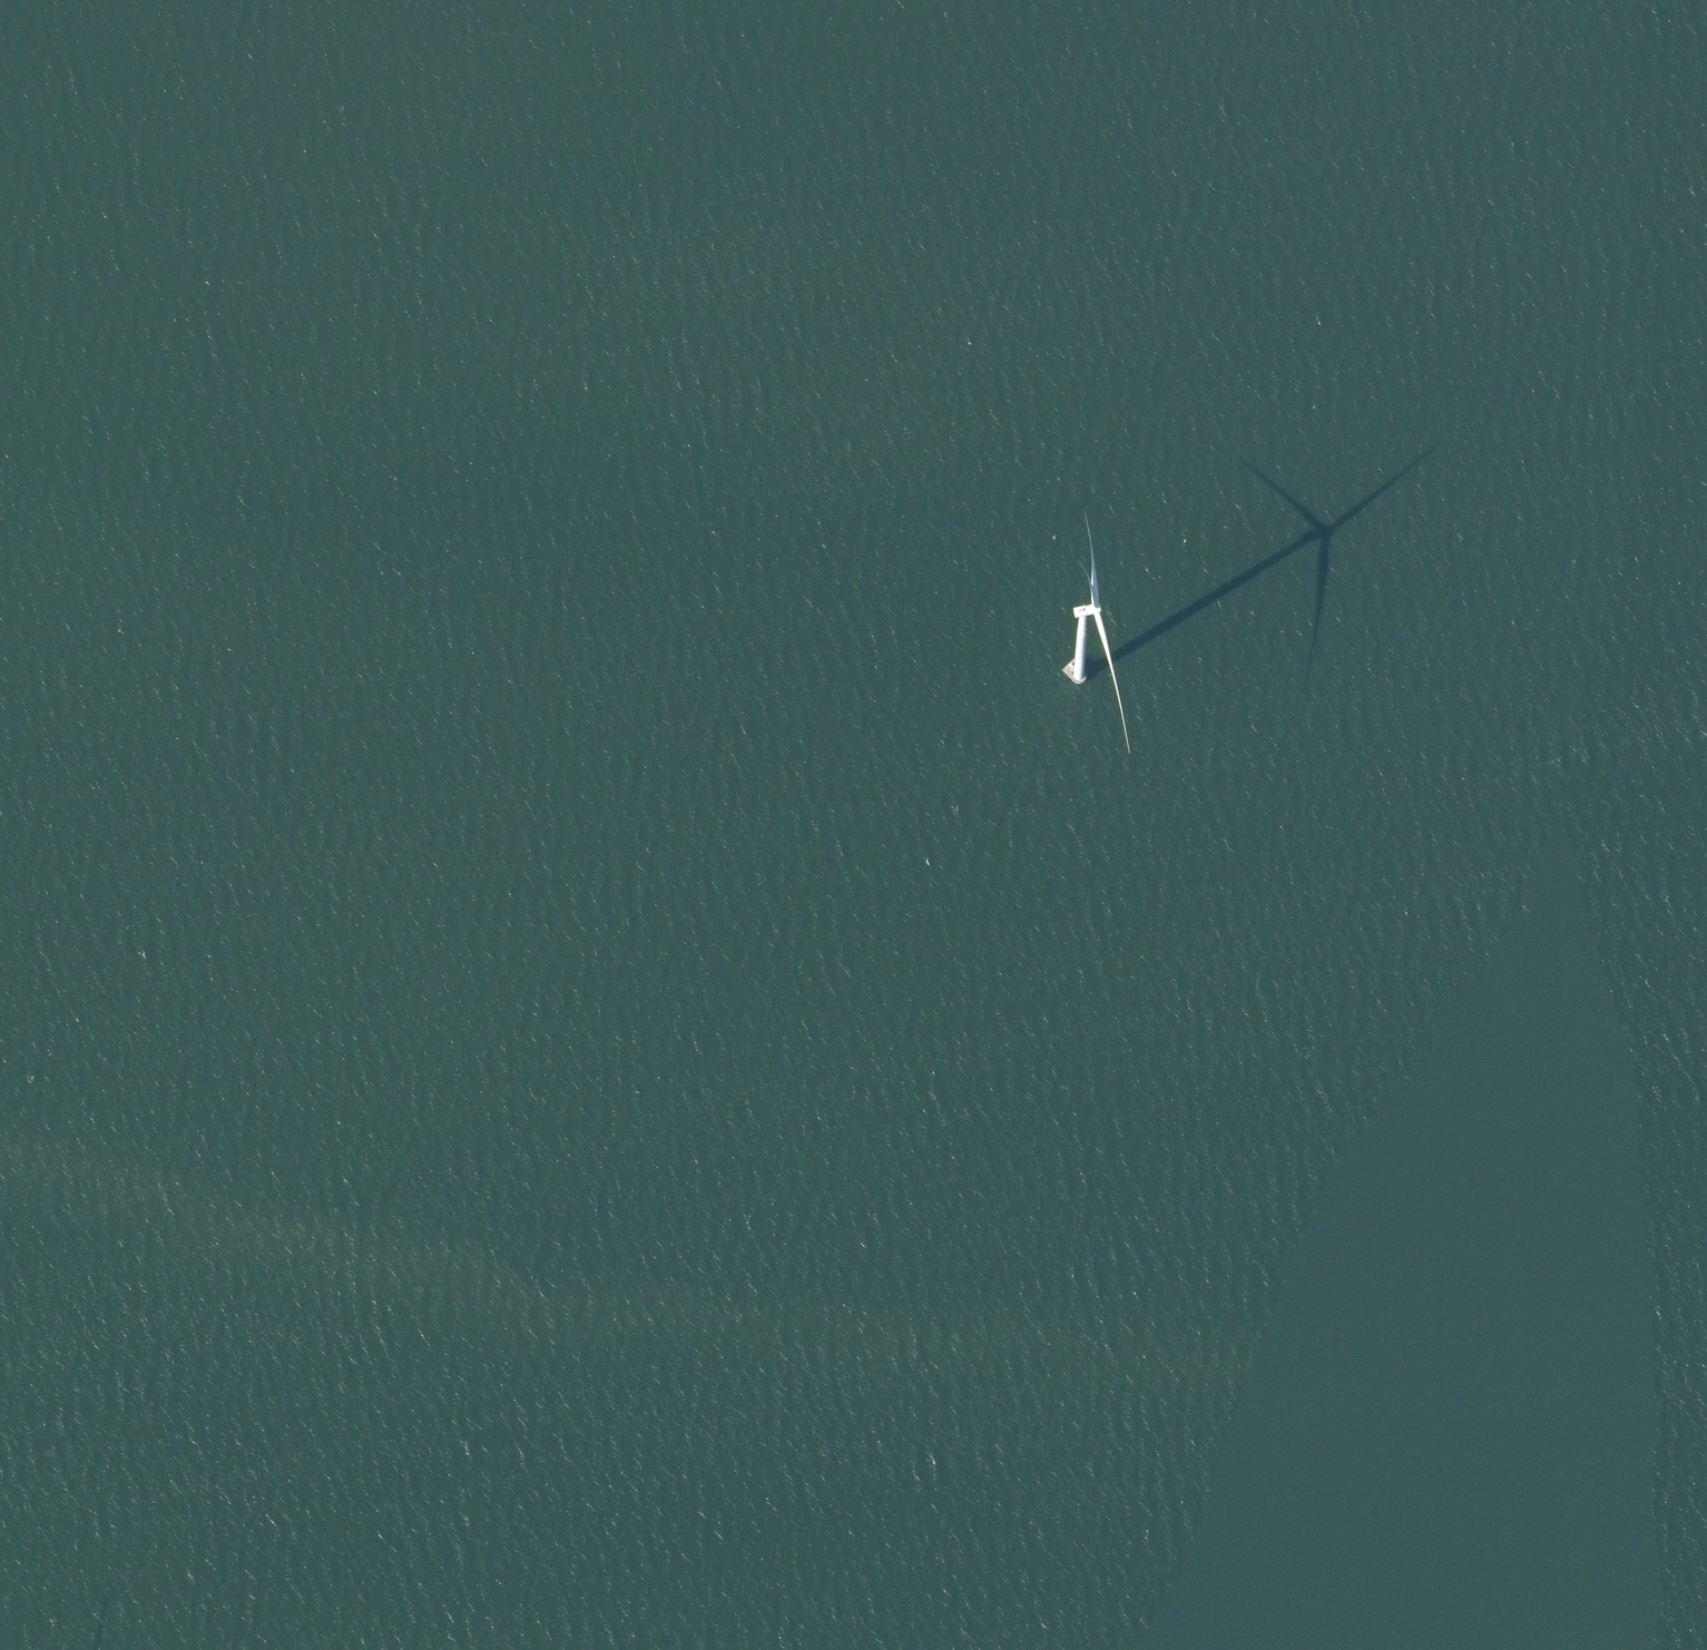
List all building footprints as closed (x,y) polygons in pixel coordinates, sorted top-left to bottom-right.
[(1073,677),(1073,678),(1073,680),(1074,682),(1074,683),(1075,683),(1077,684),(1079,684),(1081,683),(1082,682),(1083,680),(1083,679),(1082,677),(1081,676),(1080,675),(1078,674),(1077,674),(1075,675),(1074,676),(1073,677)]
